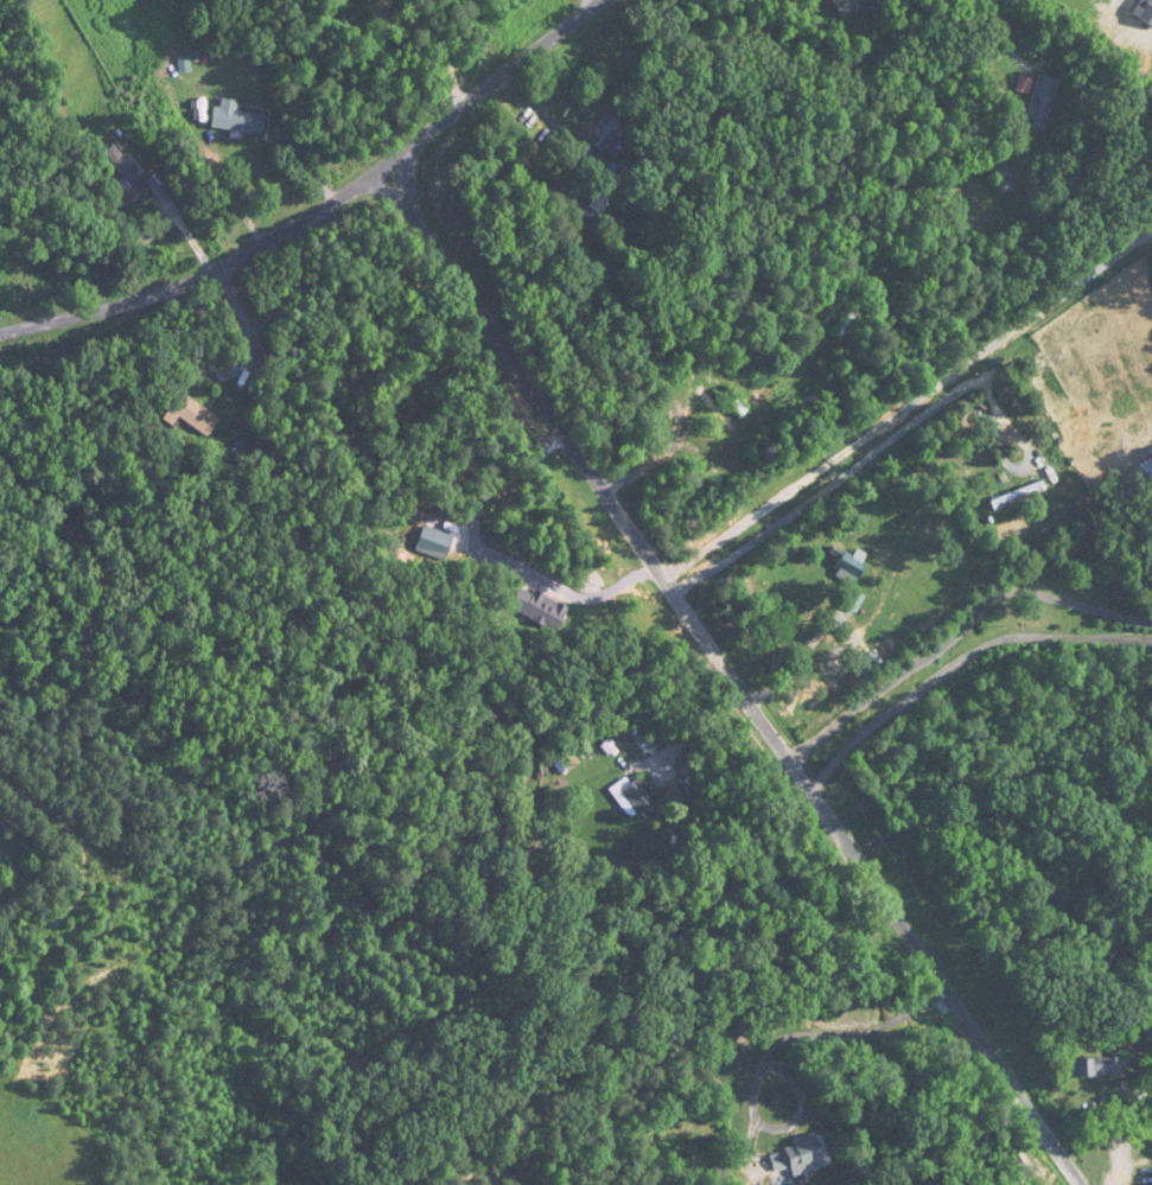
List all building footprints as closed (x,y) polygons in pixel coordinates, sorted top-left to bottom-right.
[(874,0),(833,0),(844,19),(874,0)] [(1045,130),(1058,80),(1038,75),(1025,125),(1045,130)] [(265,114),(237,111),(238,101),(217,98),(213,129),(263,135),(265,114)] [(624,126),(607,114),(587,140),(604,153),(624,126)] [(105,152),(138,197),(147,191),(114,146),(105,152)] [(617,197),(628,183),(615,173),(604,187),(617,197)] [(742,363),(750,373),(762,364),(754,354),(742,363)] [(740,428),(704,384),(695,391),(731,435),(740,428)] [(724,395),(743,417),(749,411),(730,390),(724,395)] [(221,419),(180,391),(161,418),(173,426),(179,417),(208,437),(221,419)] [(1145,483),(1151,478),(1151,457),(1135,469),(1145,483)] [(990,502),(995,513),(1048,489),(1044,479),(990,502)] [(832,565),(857,580),(866,565),(841,550),(832,565)] [(510,606),(555,632),(568,610),(523,583),(510,606)] [(660,744),(641,718),(626,730),(645,756),(660,744)] [(622,788),(634,814),(652,806),(640,780),(622,788)] [(1072,1079),(1123,1079),(1123,1059),(1072,1059),(1072,1079)] [(792,1140),(794,1147),(770,1154),(776,1172),(791,1167),(794,1176),(829,1165),(819,1132),(792,1140)]
